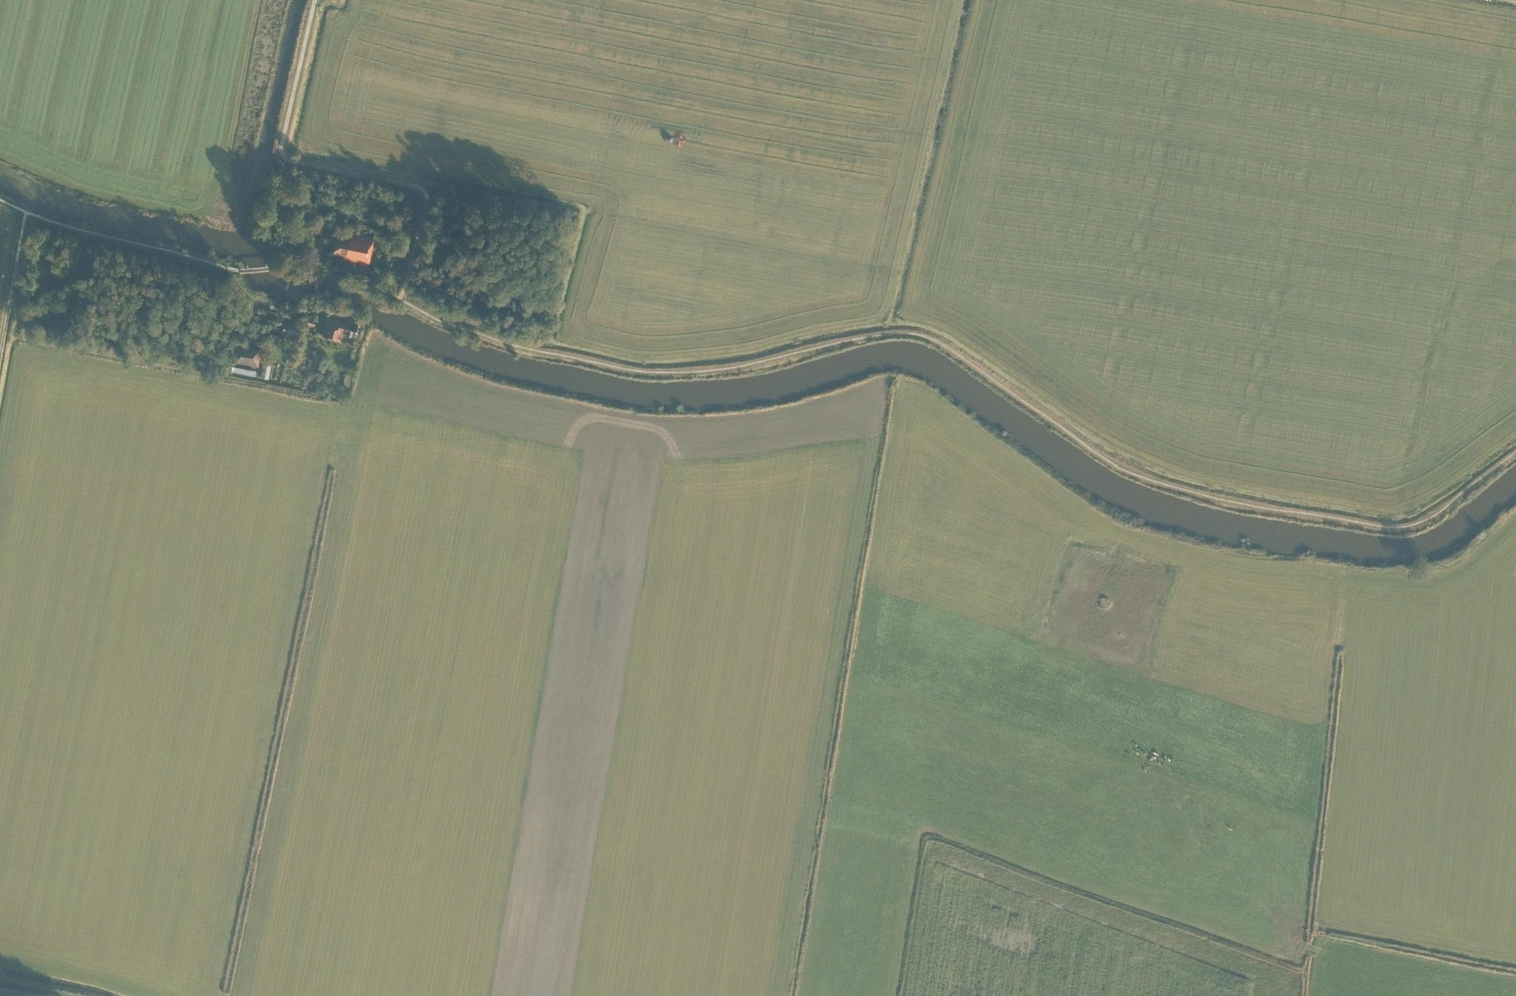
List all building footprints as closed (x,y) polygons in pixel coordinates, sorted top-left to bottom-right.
[(356,269),(366,271),(372,235),(346,230),(345,235),(335,233),(332,251),(344,253),(343,258),(358,261),(356,269)] [(316,318),(307,315),(304,324),(313,326),(316,318)] [(346,321),(326,317),(323,335),(340,338),(341,332),(355,334),(357,321),(346,320),(346,321)] [(296,324),(283,322),(281,332),(294,335),(296,324)] [(248,343),(236,341),(232,362),(234,362),(234,363),(247,365),(247,364),(251,365),(251,366),(258,367),(258,366),(259,360),(259,358),(261,349),(259,349),(260,348),(248,346),(248,343)]
